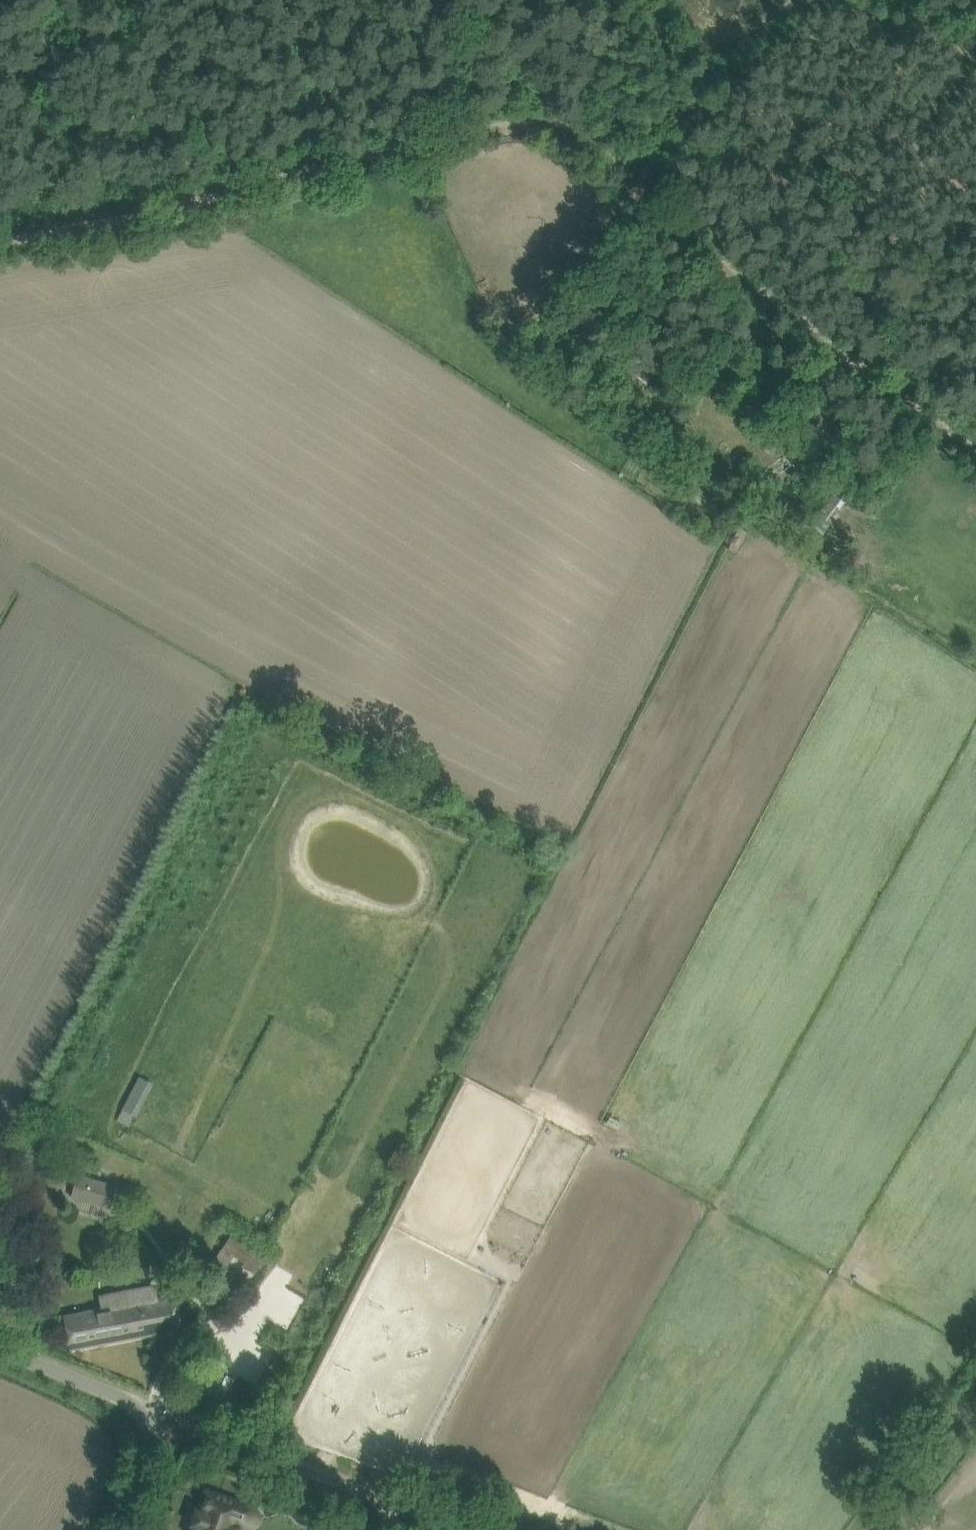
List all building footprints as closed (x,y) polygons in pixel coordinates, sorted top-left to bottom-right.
[(855,509),(833,494),(818,514),(839,530),(855,509)] [(71,1198),(110,1208),(117,1184),(77,1173),(71,1198)] [(232,1231),(222,1246),(246,1262),(244,1265),(255,1273),(267,1255),(232,1231)] [(66,1317),(67,1327),(71,1347),(178,1327),(173,1297),(146,1302),(144,1290),(117,1295),(120,1307),(66,1317)] [(233,1521),(245,1526),(249,1525),(252,1524),(256,1522),(257,1517),(256,1514),(254,1511),(251,1508),(208,1493),(202,1510),(196,1508),(191,1524),(196,1526),(195,1529),(230,1529),(233,1521)]
